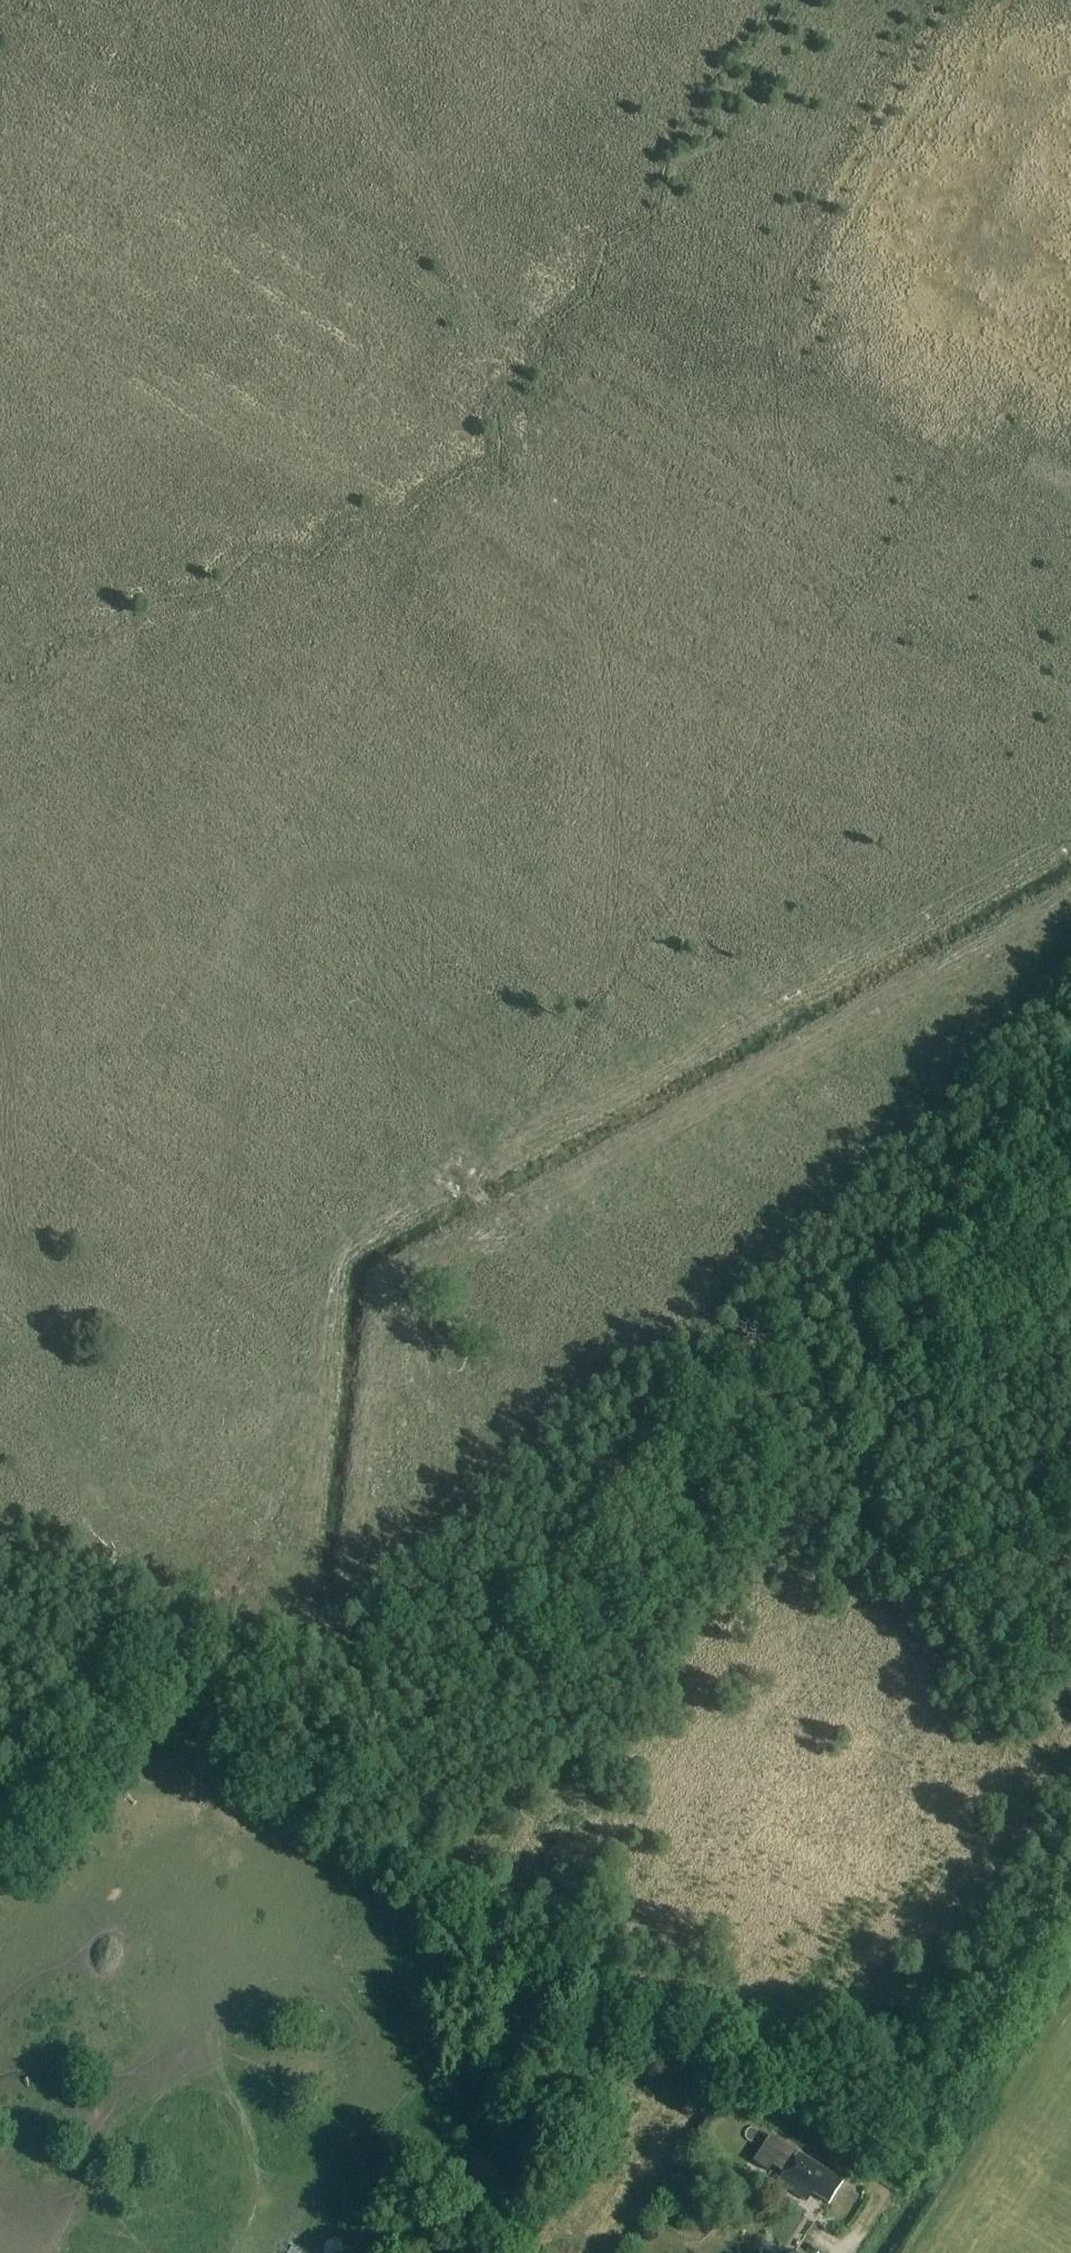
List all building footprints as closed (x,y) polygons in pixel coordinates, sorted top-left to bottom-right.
[(770,2137),(753,2162),(768,2172),(772,2167),(784,2175),(780,2181),(777,2185),(807,2204),(813,2194),(827,2203),(840,2182),(797,2154),(770,2137)]
